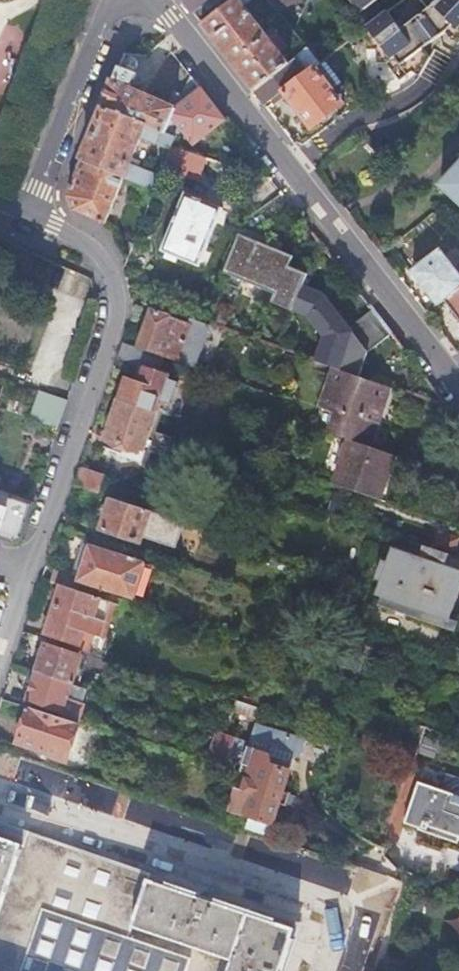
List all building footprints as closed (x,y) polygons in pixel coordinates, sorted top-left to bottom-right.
[(233,0),(185,0),(203,23),(233,0)] [(317,60),(304,43),(286,57),(276,45),(282,41),(266,21),(260,25),(252,14),(265,3),(263,0),(233,0),(203,23),(201,24),(264,105),(270,99),(313,62),(317,60)] [(265,3),(280,23),(281,22),(278,19),(291,9),(294,12),(295,11),(293,8),(303,0),(263,0),(265,3)] [(371,0),(340,0),(351,16),(372,2),(371,0)] [(382,4),(363,20),(365,43),(374,43),(375,58),(387,58),(401,74),(413,64),(421,68),(435,41),(458,52),(458,43),(438,33),(443,24),(458,36),(458,35),(458,0),(423,0),(397,22),(382,4)] [(342,77),(323,55),(317,60),(313,62),(333,85),(342,77)] [(344,98),(333,85),(313,62),(270,99),(273,103),(286,93),(313,124),(344,98)] [(98,111),(101,112),(110,114),(164,135),(171,118),(179,97),(171,94),(166,106),(126,91),(133,77),(115,69),(98,111)] [(179,97),(171,118),(193,146),(222,122),(187,78),(179,97)] [(80,163),(123,182),(155,195),(161,182),(127,168),(139,142),(172,155),(173,151),(178,141),(164,135),(110,114),(101,112),(90,139),(80,163)] [(207,162),(173,151),(172,155),(165,172),(200,183),(207,162)] [(104,228),(123,182),(80,163),(66,200),(75,216),(104,228)] [(439,184),(458,203),(458,163),(439,184)] [(189,189),(163,245),(200,262),(226,206),(189,189)] [(438,303),(442,300),(458,286),(458,272),(439,247),(412,269),(438,303)] [(442,300),(458,322),(458,286),(442,300)] [(394,344),(366,308),(343,329),(394,344)] [(152,312),(138,349),(197,369),(212,325),(195,320),(193,326),(152,312)] [(328,411),(322,429),(337,434),(343,436),(368,444),(388,384),(327,364),(313,406),(328,411)] [(108,436),(104,449),(123,455),(122,458),(145,466),(151,450),(148,450),(172,379),(141,369),(136,384),(127,381),(125,387),(108,436)] [(56,431),(65,402),(37,393),(27,421),(56,431)] [(337,434),(323,480),(328,482),(343,436),(337,434)] [(389,451),(368,444),(343,436),(328,482),(374,497),(389,451)] [(374,497),(380,499),(395,453),(389,451),(374,497)] [(79,471),(74,486),(99,495),(105,480),(79,471)] [(8,542),(21,534),(29,509),(0,499),(0,539),(8,542)] [(141,543),(152,513),(111,499),(101,530),(141,543)] [(420,542),(415,554),(390,546),(384,564),(378,562),(372,578),(379,580),(375,594),(380,595),(377,605),(454,629),(457,618),(447,614),(458,576),(458,568),(443,563),(446,551),(420,542)] [(51,584),(61,587),(79,593),(82,584),(132,600),(144,564),(90,547),(79,576),(57,569),(51,584)] [(48,634),(46,641),(76,651),(88,618),(93,620),(100,600),(79,593),(61,587),(45,633),(48,634)] [(44,647),(35,673),(71,685),(80,659),(44,647)] [(71,685),(35,673),(26,702),(61,714),(59,718),(79,724),(85,705),(66,699),(71,685)] [(233,716),(242,719),(245,708),(237,705),(233,716)] [(59,718),(31,708),(18,744),(50,755),(49,759),(65,764),(79,724),(59,718)] [(254,723),(259,725),(263,714),(245,708),(242,719),(254,723)] [(248,817),(243,830),(263,836),(268,822),(270,823),(277,803),(283,805),(287,794),(280,791),(292,756),(298,759),(305,739),(259,725),(254,723),(248,742),(235,738),(223,772),(238,776),(247,779),(242,791),(234,788),(226,809),(248,817)] [(446,737),(427,730),(420,752),(438,758),(446,737)] [(217,732),(205,766),(223,772),(235,738),(217,732)] [(417,844),(442,852),(444,846),(445,846),(446,845),(458,849),(458,778),(443,773),(438,790),(416,783),(404,821),(406,822),(406,821),(421,826),(417,837),(419,837),(417,844)] [(295,927),(0,826),(0,970),(281,970),(295,927)]
